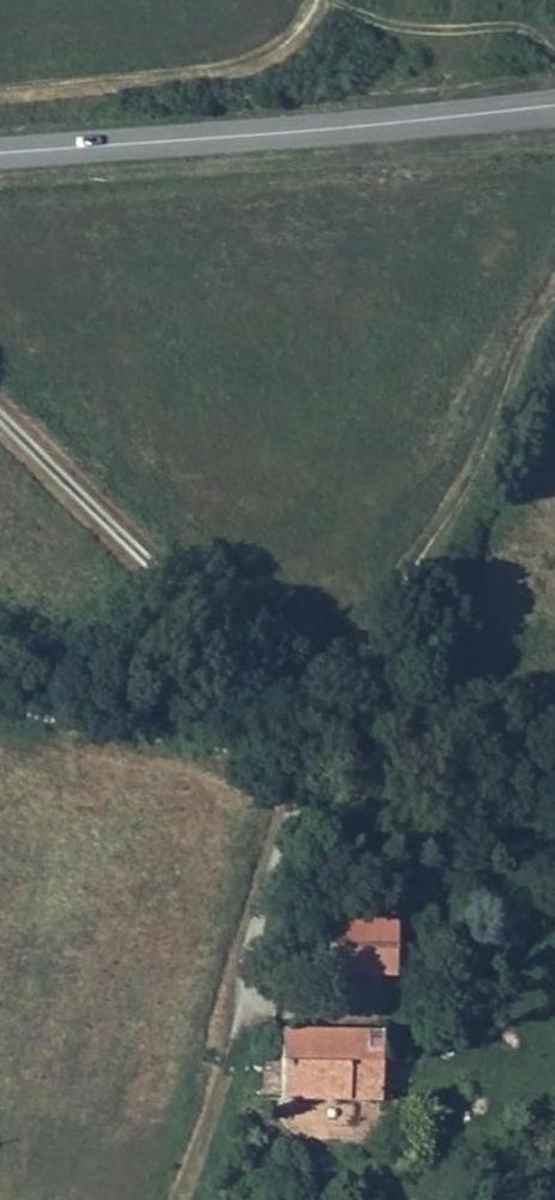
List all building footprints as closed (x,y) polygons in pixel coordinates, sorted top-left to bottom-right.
[(362,923),(330,923),(329,974),(362,974),(362,923)] [(395,974),(396,923),(362,923),(362,974),(395,974)] [(383,1035),(283,1033),(282,1058),(269,1056),(263,1088),(282,1088),(282,1100),(381,1101),(383,1035)]
